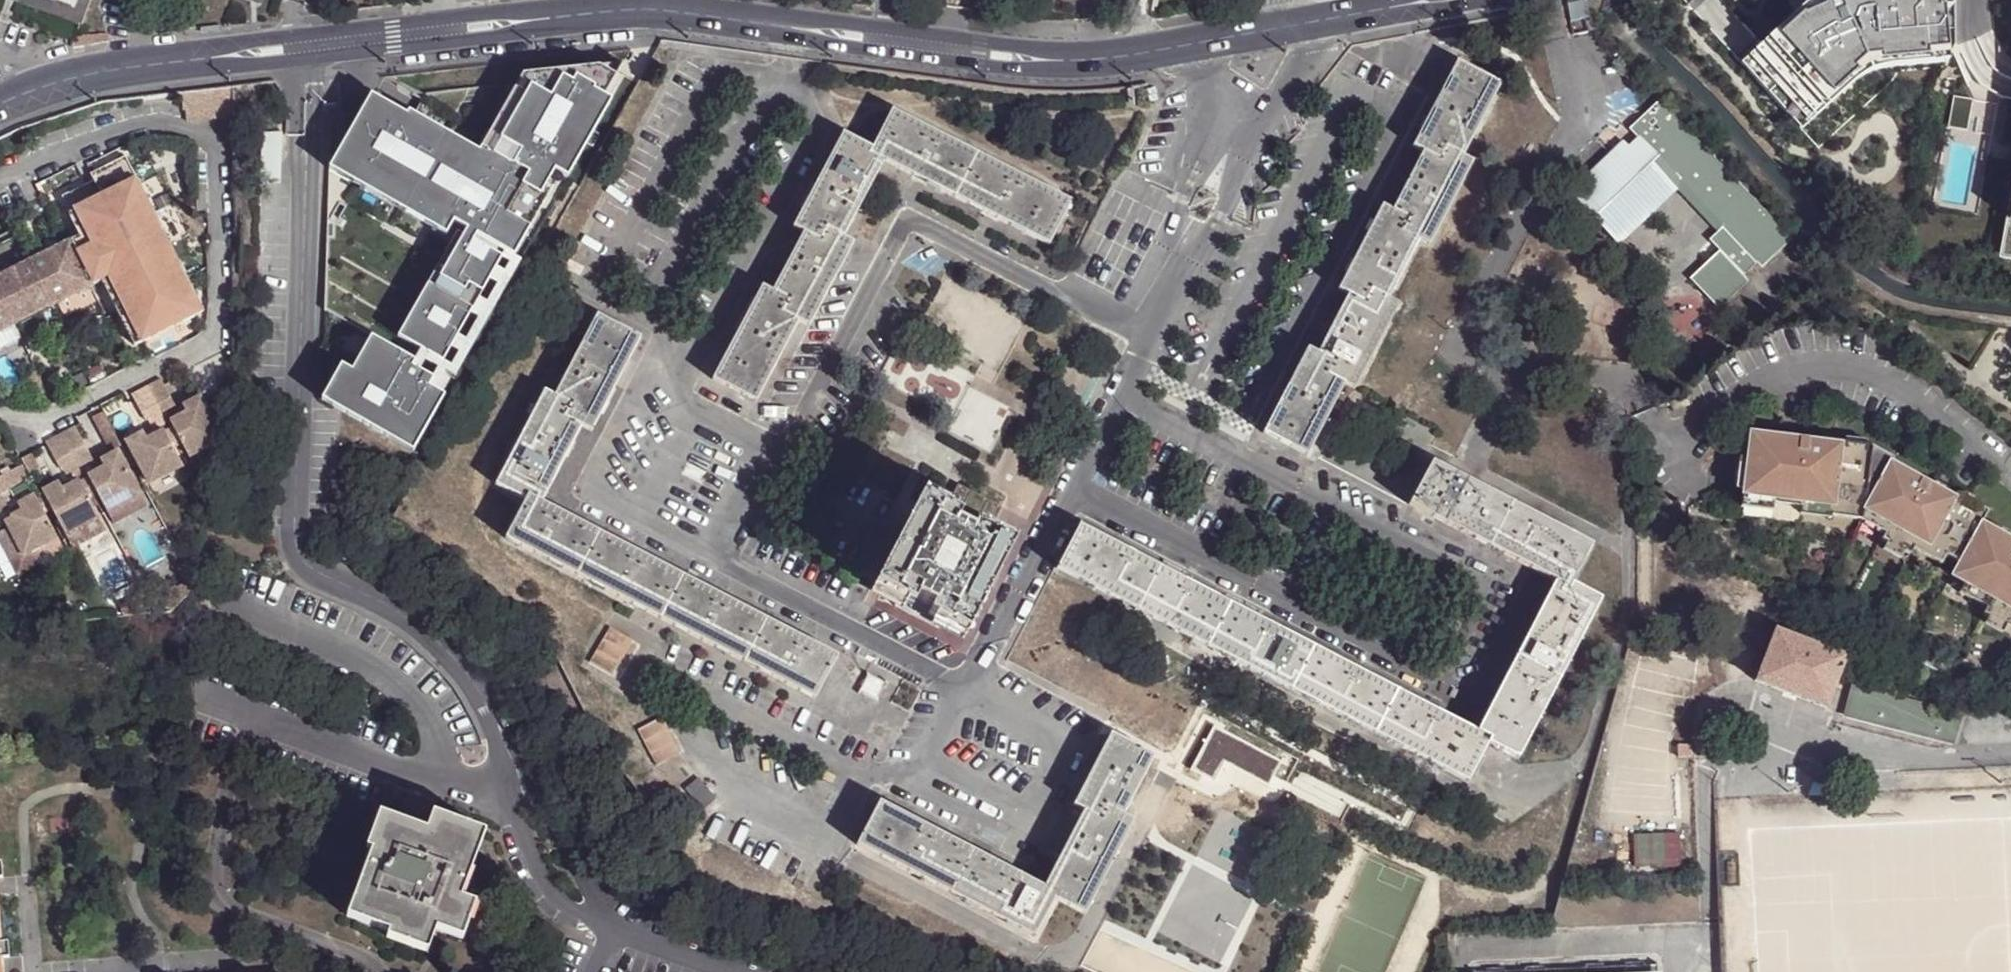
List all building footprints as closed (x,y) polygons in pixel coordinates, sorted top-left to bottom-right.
[(12,2),(82,27),(91,0),(77,0),(74,8),(52,0),(8,0),(12,2)] [(74,8),(77,0),(52,0),(74,8)] [(1923,0),(1804,0),(1798,5),(1796,6),(1788,14),(1735,61),(1791,124),(1840,81),(1849,73),(1854,70),(1867,67),(1928,62),(1923,0)] [(1262,434),(1305,455),(1342,386),(1351,390),(1394,308),(1386,303),(1418,241),(1427,246),(1470,164),(1461,160),(1500,86),(1457,63),(1425,123),(1412,147),(1422,152),(1390,214),(1381,209),(1338,291),(1347,296),(1314,357),(1306,352),(1262,434)] [(521,76),(516,84),(477,153),(428,126),(425,132),(485,166),(530,83),(616,73),(620,65),(521,76)] [(405,118),(369,96),(362,106),(338,108),(339,118),(340,133),(328,133),(328,171),(372,195),(379,185),(430,213),(423,224),(445,236),(453,223),(465,230),(465,231),(519,262),(608,102),(602,98),(616,73),(530,83),(485,166),(425,132),(428,126),(477,153),(516,84),(424,95),(412,117),(407,114),(405,118)] [(1563,192),(1600,230),(1636,197),(1632,194),(1640,186),(1649,196),(1665,182),(1671,187),(1714,232),(1706,240),(1715,250),(1685,279),(1713,307),(1741,281),(1735,275),(1750,261),(1756,267),(1784,239),(1653,102),(1625,129),(1632,137),(1621,148),(1616,141),(1595,161),(1563,192)] [(1071,200),(892,109),(872,148),(843,132),(793,226),(803,232),(772,291),(762,286),(713,380),(757,402),(798,323),(809,328),(854,243),(844,237),(884,160),(962,199),(1049,244),(1071,200)] [(1982,174),(1985,135),(1954,133),(1951,172),(1982,174)] [(1999,205),(2010,207),(2010,136),(1999,205)] [(71,241),(71,242),(93,285),(101,281),(134,347),(204,312),(138,185),(124,157),(89,175),(93,182),(62,197),(74,220),(72,222),(79,236),(79,237),(75,239),(71,241)] [(1636,197),(1600,230),(1613,243),(1671,187),(1665,182),(1649,196),(1640,186),(1632,194),(1636,197)] [(379,185),(372,195),(423,224),(430,213),(379,185)] [(519,262),(465,231),(462,237),(500,259),(509,264),(504,273),(495,268),(488,281),(497,285),(486,303),(478,299),(469,315),(477,320),(465,342),(457,337),(450,349),(459,354),(451,368),(442,363),(420,351),(414,363),(407,376),(420,382),(424,375),(419,372),(424,362),(437,369),(447,375),(454,379),(519,262)] [(462,237),(456,234),(446,251),(458,258),(449,275),(437,269),(427,286),(439,292),(429,309),(418,303),(408,320),(419,327),(409,345),(420,351),(442,363),(450,349),(457,337),(469,315),(478,299),(488,281),(495,268),(500,259),(462,237)] [(93,285),(71,242),(71,241),(0,276),(0,331),(93,285)] [(458,258),(446,251),(437,269),(449,275),(458,258)] [(439,292),(427,286),(418,303),(429,309),(439,292)] [(827,654),(541,504),(583,427),(592,433),(641,337),(598,314),(556,394),(545,389),(496,485),(526,500),(506,538),(805,695),(827,654)] [(419,327),(408,320),(398,339),(409,345),(419,327)] [(451,384),(450,383),(443,396),(428,388),(433,380),(432,379),(424,375),(420,382),(407,376),(414,363),(371,338),(361,356),(374,363),(364,380),(351,373),(331,409),(388,440),(394,429),(418,443),(451,384)] [(374,363),(361,356),(351,373),(364,380),(374,363)] [(331,409),(351,373),(341,367),(321,403),(331,409)] [(447,375),(437,369),(432,379),(433,380),(428,388),(443,396),(450,383),(444,380),(447,375)] [(159,380),(145,386),(159,413),(172,406),(159,380)] [(145,386),(132,393),(146,420),(159,413),(145,386)] [(199,397),(182,406),(186,413),(170,422),(188,458),(221,441),(199,397)] [(62,432),(81,470),(96,462),(77,424),(62,432)] [(394,429),(388,440),(413,454),(418,443),(394,429)] [(148,484),(182,467),(163,431),(148,439),(144,432),(126,441),(148,484)] [(69,476),(81,470),(62,432),(47,440),(60,467),(63,465),(69,476)] [(2010,622),(2010,542),(1976,523),(1983,510),(1955,495),(1952,500),(1885,463),(1888,458),(1867,446),(1838,443),(1838,445),(1745,433),(1742,459),(1738,490),(1737,495),(1754,497),(1755,490),(1771,491),(1770,499),(1797,502),(1798,495),(1832,499),(1831,506),(1858,509),(1885,525),(1881,532),(1878,538),(1883,541),(1900,550),(1905,553),(1909,547),(1913,539),(1941,554),(1955,562),(1947,576),(1959,582),(1987,598),(1982,607),(1979,613),(1984,615),(2002,625),(2007,628),(2010,622)] [(106,466),(89,475),(107,510),(142,493),(120,450),(102,459),(106,466)] [(1738,490),(1742,459),(1734,459),(1731,489),(1738,490)] [(1569,590),(1572,584),(1592,546),(1432,462),(1408,506),(1486,546),(1554,584),(1569,590)] [(11,507),(4,492),(24,483),(20,475),(8,481),(5,475),(0,477),(0,513),(11,507)] [(60,480),(44,488),(65,531),(98,515),(80,479),(64,487),(60,480)] [(973,525),(974,526),(979,519),(991,524),(1001,506),(956,482),(947,501),(959,508),(956,516),(957,517),(953,524),(969,533),(973,525)] [(1754,497),(1737,495),(1736,502),(1769,506),(1770,499),(1771,491),(1755,490),(1754,497)] [(20,508),(4,517),(22,553),(56,535),(34,492),(17,502),(20,508)] [(1830,514),(1831,506),(1832,499),(1798,495),(1797,502),(1796,509),(1830,514)] [(881,592),(927,501),(920,498),(873,587),(881,592)] [(942,510),(927,501),(881,592),(896,599),(942,510)] [(1854,517),(1858,509),(1831,506),(1830,514),(1854,517)] [(1885,525),(1858,509),(1854,517),(1881,532),(1885,525)] [(986,532),(974,526),(973,525),(969,533),(953,524),(957,517),(956,516),(942,510),(896,599),(910,607),(914,599),(931,608),(926,615),(941,623),(986,532)] [(1467,783),(1487,745),(1473,737),(1475,732),(1406,696),(1358,670),(1230,604),(1184,579),(1139,555),(1079,524),(1066,548),(1055,568),(1467,783)] [(986,532),(941,623),(957,632),(1002,541),(986,532)] [(1913,539),(1909,547),(1937,562),(1941,554),(1913,539)] [(1011,545),(1002,541),(957,632),(964,635),(1011,545)] [(1900,550),(1883,541),(1879,547),(1896,557),(1900,550)] [(185,567),(178,571),(186,586),(193,582),(185,567)] [(1987,598),(1959,582),(1954,591),(1982,607),(1987,598)] [(1601,601),(1572,584),(1569,590),(1554,584),(1475,732),(1473,737),(1487,745),(1517,761),(1601,601)] [(152,612),(143,594),(135,598),(140,607),(136,609),(138,614),(152,612)] [(910,607),(896,599),(893,606),(937,629),(941,623),(926,615),(931,608),(914,599),(910,607)] [(2002,625),(1984,615),(1981,622),(1998,632),(2002,625)] [(590,664),(612,677),(631,641),(609,628),(590,664)] [(1776,631),(1756,683),(1828,709),(1846,658),(1776,631)] [(868,673),(858,693),(878,704),(888,684),(868,673)] [(1857,692),(1851,715),(1950,743),(1956,719),(1857,692)] [(639,729),(656,765),(679,754),(660,718),(639,729)] [(858,842),(1034,935),(1053,897),(1084,913),(1131,822),(1122,818),(1154,756),(1110,734),(1074,805),(1084,810),(1045,887),(960,843),(879,801),(858,842)] [(1816,781),(1832,788),(1837,776),(1822,769),(1816,781)] [(347,917),(388,932),(387,938),(427,952),(435,929),(462,939),(474,904),(460,898),(484,832),(433,813),(426,830),(379,813),(366,848),(372,851),(347,917)] [(1570,970),(1506,971),(1658,971),(1658,962),(1655,963),(1656,966),(1570,970)]
